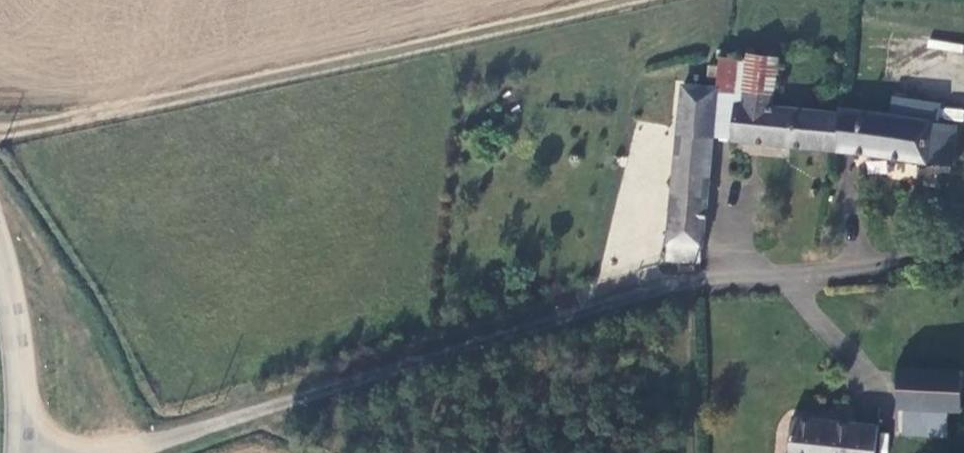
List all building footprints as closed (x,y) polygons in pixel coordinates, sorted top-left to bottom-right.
[(961,52),(962,44),(929,40),(928,48),(961,52)] [(720,51),(716,89),(715,102),(737,105),(744,105),(751,55),(720,51)] [(780,58),(751,55),(744,105),(737,105),(731,142),(831,150),(836,114),(774,108),(780,58)] [(684,86),(667,263),(697,266),(698,263),(710,140),(715,102),(716,89),(684,86)] [(737,105),(715,102),(710,140),(731,142),(737,105)] [(957,125),(841,112),(841,115),(836,114),(831,150),(953,162),(957,125)] [(901,370),(900,408),(963,410),(963,396),(963,373),(901,370)] [(789,452),(876,452),(880,429),(795,418),(789,452)]
